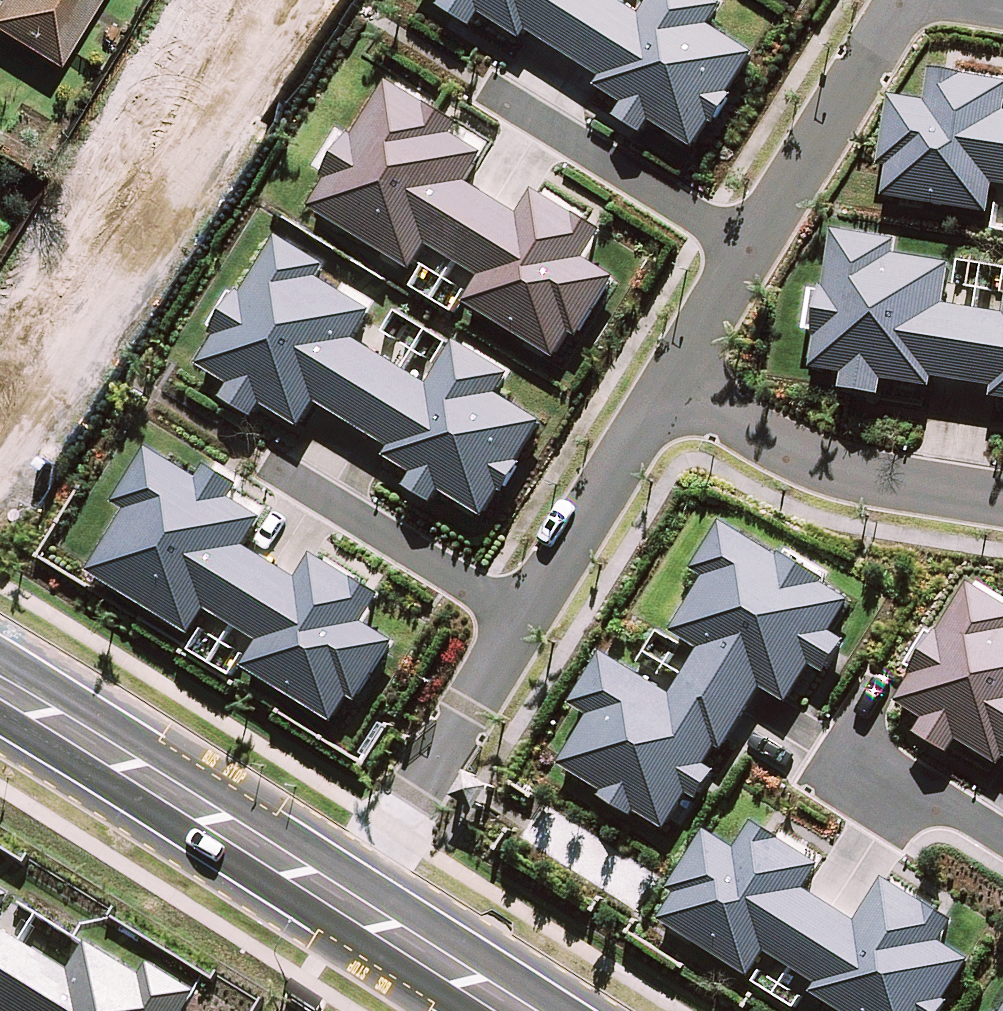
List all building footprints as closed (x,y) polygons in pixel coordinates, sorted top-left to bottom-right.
[(54,64),(93,0),(0,0),(0,31),(54,64)] [(579,63),(619,0),(618,0),(446,0),(441,8),(477,30),(486,16),(527,42),(532,33),(579,63)] [(579,63),(605,79),(599,88),(626,104),(617,118),(646,137),(655,123),(698,150),(714,125),(718,127),(737,98),(733,95),(758,55),(713,27),(726,7),(714,0),(653,0),(643,16),(619,0),(579,63)] [(875,185),(978,196),(981,172),(1002,174),(1002,106),(990,105),(995,65),(946,60),(942,95),(886,89),(875,185)] [(432,246),(459,262),(496,200),(469,183),(486,154),(456,136),(463,124),(431,105),(429,107),(390,83),(354,142),(350,139),(326,179),(330,181),(313,209),(417,271),(432,246)] [(496,200),(459,262),(484,277),(468,304),(560,359),(575,335),(583,340),(619,280),(589,261),(607,231),(579,215),(577,218),(536,193),(522,215),(496,200)] [(825,216),(809,356),(898,366),(899,362),(988,372),(986,391),(1002,393),(1002,276),(999,309),(930,301),(935,252),(877,245),(880,222),(825,216)] [(321,404),(369,433),(407,370),(359,341),(376,312),(322,280),(329,268),(280,239),(246,295),(240,292),(214,336),(219,339),(203,366),(233,384),(224,399),(257,419),(266,405),(306,428),(321,404)] [(407,370),(369,433),(394,447),(388,457),(416,473),(408,487),(437,504),(444,492),(488,518),(504,492),(508,495),(526,466),(521,463),(546,423),(500,396),(512,375),(458,342),(432,385),(407,370)] [(211,610),(237,625),(274,563),(248,548),(266,518),(235,499),(243,486),(210,466),(202,480),(151,449),(116,505),(129,513),(92,574),(195,637),(211,610)] [(820,611),(834,589),(812,576),(818,566),(784,545),(778,554),(712,514),(684,559),(699,569),(669,616),(694,631),(662,681),(606,647),(544,746),(662,819),(755,670),(775,683),(799,645),(816,656),(837,622),(820,611)] [(274,563),(237,625),(263,641),(246,668),(338,723),(354,697),(362,703),(398,643),(368,625),(386,595),(357,577),(356,580),(313,554),(299,578),(274,563)] [(965,577),(933,628),(925,623),(902,660),(910,664),(892,692),(987,751),(998,733),(1002,736),(1002,629),(997,625),(1002,615),(1002,600),(965,577)] [(641,898),(744,960),(756,939),(815,975),(803,995),(829,1010),(931,1010),(969,949),(909,913),(918,898),(871,870),(844,914),(795,884),(812,855),(754,820),(738,846),(690,818),(641,898)] [(1000,1009),(984,999),(977,1010),(1002,1010),(1002,1005),(1000,1009)]
